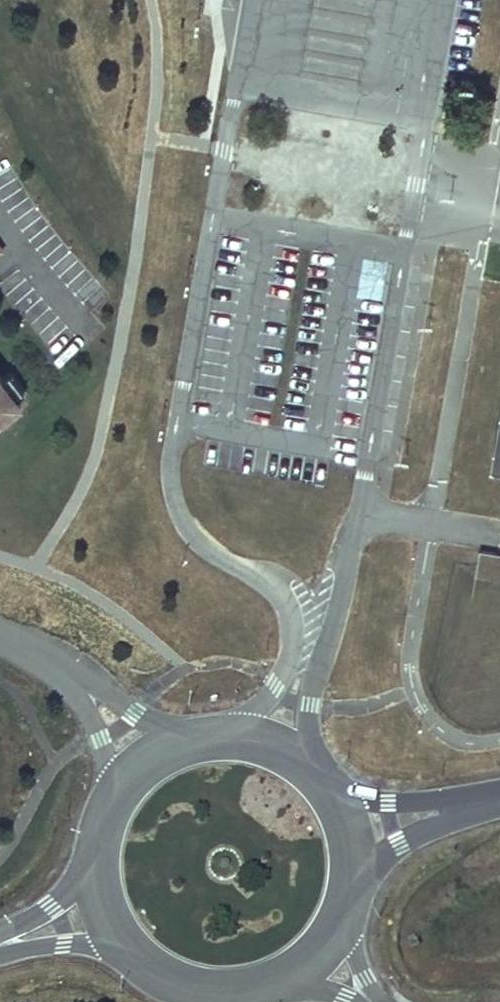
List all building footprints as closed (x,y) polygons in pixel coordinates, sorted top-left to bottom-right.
[(499,391),(499,368),(485,445),(490,445),(499,391)] [(19,401),(15,396),(0,377),(0,415),(19,401)] [(490,445),(485,445),(482,463),(499,467),(499,391),(490,445)] [(469,551),(463,579),(499,585),(499,557),(469,551)]
